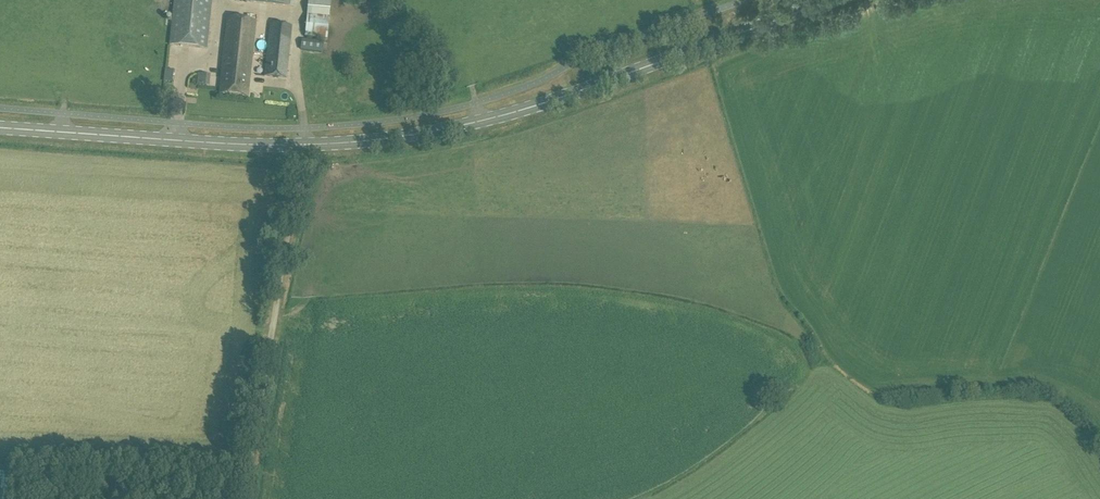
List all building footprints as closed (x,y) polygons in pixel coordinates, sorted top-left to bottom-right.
[(212,0),(175,0),(170,45),(206,49),(212,0)] [(336,1),(318,0),(304,0),(303,15),(335,16),(336,1)] [(327,40),(329,18),(307,16),(305,38),(327,40)] [(228,20),(220,93),(247,97),(255,23),(248,22),(248,21),(236,20),(235,20),(228,20)] [(287,79),(292,26),(270,24),(264,77),(287,79)] [(322,53),(323,42),(302,40),(301,50),(322,53)]
